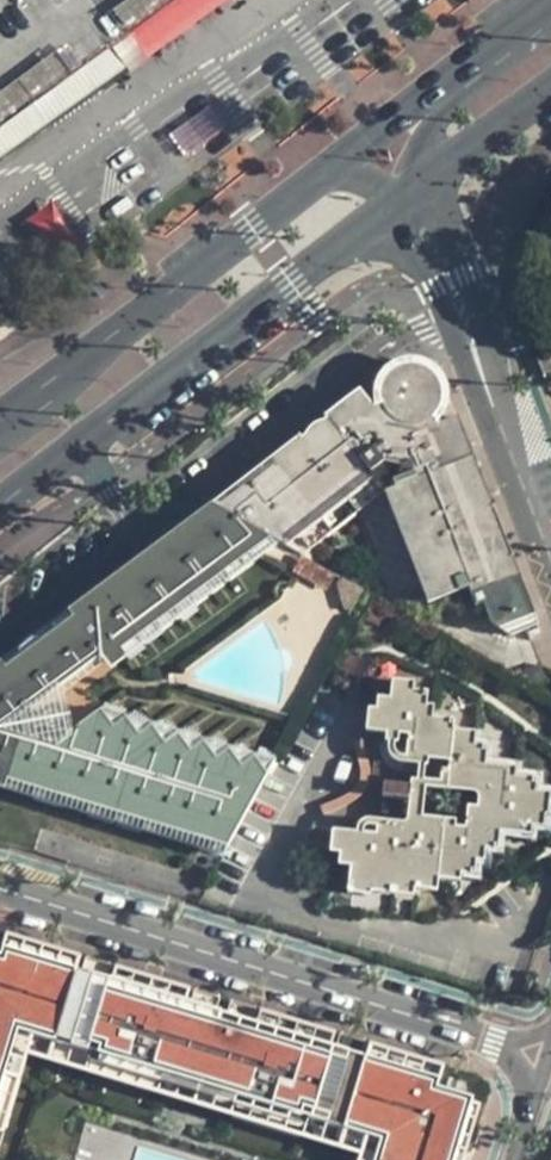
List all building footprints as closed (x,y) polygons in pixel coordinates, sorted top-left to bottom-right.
[(221,0),(0,0),(0,164),(221,0)] [(545,374),(550,372),(550,358),(550,356),(540,360),(545,374)] [(368,403),(333,429),(368,477),(383,466),(401,465),(406,476),(395,480),(397,486),(464,460),(448,420),(441,423),(437,417),(441,407),(442,399),(440,386),(429,372),(421,368),(408,367),(395,371),(388,376),(381,387),(379,396),(380,407),(373,409),(368,403)] [(306,438),(302,441),(307,448),(368,403),(360,392),(325,419),(327,422),(323,425),(317,426),(312,429),(308,433),(306,438)] [(523,613),(492,624),(512,635),(540,625),(459,416),(448,420),(464,460),(523,613)] [(368,477),(333,429),(307,448),(356,514),(386,490),(397,486),(395,480),(406,476),(401,465),(383,466),(368,477)] [(267,464),(211,504),(222,510),(270,537),(281,543),(302,555),(356,514),(307,448),(302,441),(299,438),(267,464)] [(523,613),(464,460),(397,486),(437,589),(465,578),(470,589),(477,608),(485,605),(492,624),(523,613)] [(437,589),(397,486),(386,490),(430,604),(470,589),(465,578),(437,589)] [(222,510),(211,504),(68,610),(75,619),(222,510)] [(226,853),(269,776),(90,722),(55,747),(0,731),(102,656),(116,646),(118,649),(270,537),(222,510),(75,619),(68,610),(0,661),(0,663),(5,669),(0,673),(0,784),(226,853)] [(281,543),(270,537),(118,649),(116,646),(102,656),(112,668),(281,543)] [(525,670),(530,684),(546,678),(541,664),(525,670)] [(333,852),(354,854),(350,892),(371,895),(372,890),(416,896),(418,877),(463,881),(463,873),(464,858),(477,860),(487,861),(488,849),(489,831),(532,835),(534,815),(550,816),(550,794),(537,792),(516,790),(518,777),(519,768),(487,765),(475,764),(478,732),(454,730),(435,728),(435,718),(436,707),(427,706),(413,704),(415,690),(416,683),(394,680),(392,711),(370,709),(369,731),(391,733),(389,749),(394,757),(403,762),(408,762),(409,751),(431,753),(431,760),(452,762),(450,782),(487,786),(485,808),(470,807),(467,829),(421,824),(421,833),(379,827),(378,834),(335,829),(333,852)] [(415,690),(413,704),(427,706),(429,692),(415,690)] [(90,722),(269,776),(278,761),(107,709),(90,722)] [(435,718),(435,728),(454,730),(455,719),(435,718)] [(322,807),(326,815),(365,795),(368,790),(373,777),(365,740),(356,741),(361,766),(362,773),(362,778),(359,785),(353,791),(348,794),(322,807)] [(477,744),(475,764),(487,765),(488,746),(477,744)] [(518,777),(516,790),(537,792),(538,779),(518,777)] [(387,784),(385,796),(412,800),(413,788),(387,784)] [(500,832),(489,831),(488,849),(498,850),(500,832)] [(477,860),(464,858),(463,873),(476,875),(477,860)] [(4,937),(0,951),(73,972),(77,958),(4,937)] [(2,1136),(26,1055),(357,1154),(355,1159),(453,1159),(468,1108),(470,1102),(434,1092),(437,1080),(364,1058),(359,1057),(333,1049),(328,1048),(254,1026),(249,1024),(224,1017),(214,1014),(188,1006),(183,1005),(110,983),(104,981),(79,974),(73,972),(0,951),(0,1135),(2,1136)] [(83,960),(79,974),(104,981),(108,967),(83,960)] [(114,969),(110,983),(183,1005),(187,991),(114,969)] [(192,992),(188,1006),(214,1014),(218,1000),(192,992)] [(229,1003),(224,1017),(249,1024),(253,1011),(229,1003)] [(258,1012),(254,1026),(328,1048),(332,1034),(258,1012)] [(337,1035),(333,1049),(359,1057),(363,1043),(337,1035)] [(368,1045),(364,1058),(437,1080),(441,1066),(368,1045)] [(453,1159),(462,1159),(477,1110),(468,1108),(453,1159)]
